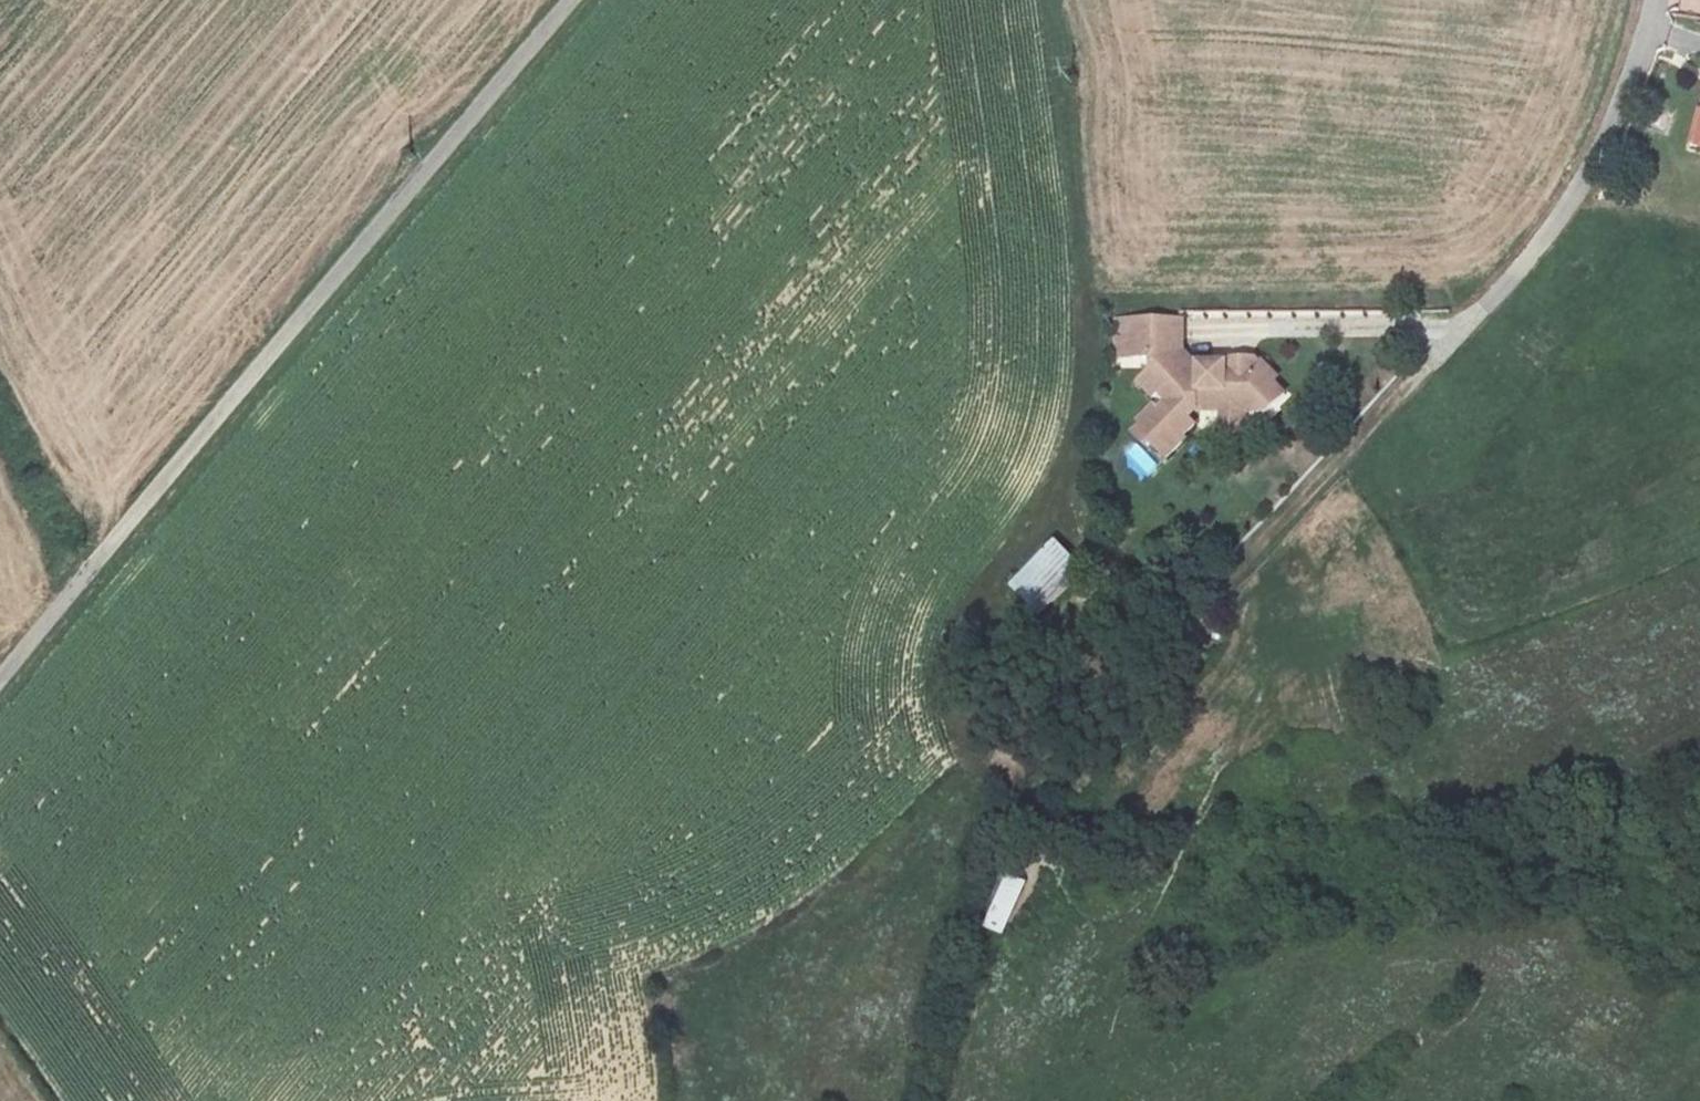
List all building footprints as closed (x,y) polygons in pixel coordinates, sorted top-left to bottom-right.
[(1118,349),(1122,350),(1153,352),(1152,363),(1137,376),(1153,393),(1158,388),(1163,394),(1163,402),(1157,406),(1152,401),(1135,416),(1139,420),(1130,428),(1141,440),(1145,437),(1159,453),(1179,436),(1177,434),(1190,422),(1184,416),(1187,413),(1188,404),(1193,404),(1193,408),(1222,411),(1222,407),(1241,409),(1244,406),(1251,415),(1264,416),(1283,400),(1272,387),(1276,385),(1262,367),(1260,368),(1255,362),(1241,360),(1230,360),(1224,363),(1224,369),(1196,368),(1196,363),(1191,357),(1182,357),(1184,318),(1136,314),(1135,328),(1120,327),(1118,349)] [(1012,587),(1045,621),(1093,574),(1060,540),(1012,587)] [(1017,867),(985,928),(1010,941),(1041,879),(1017,867)]
